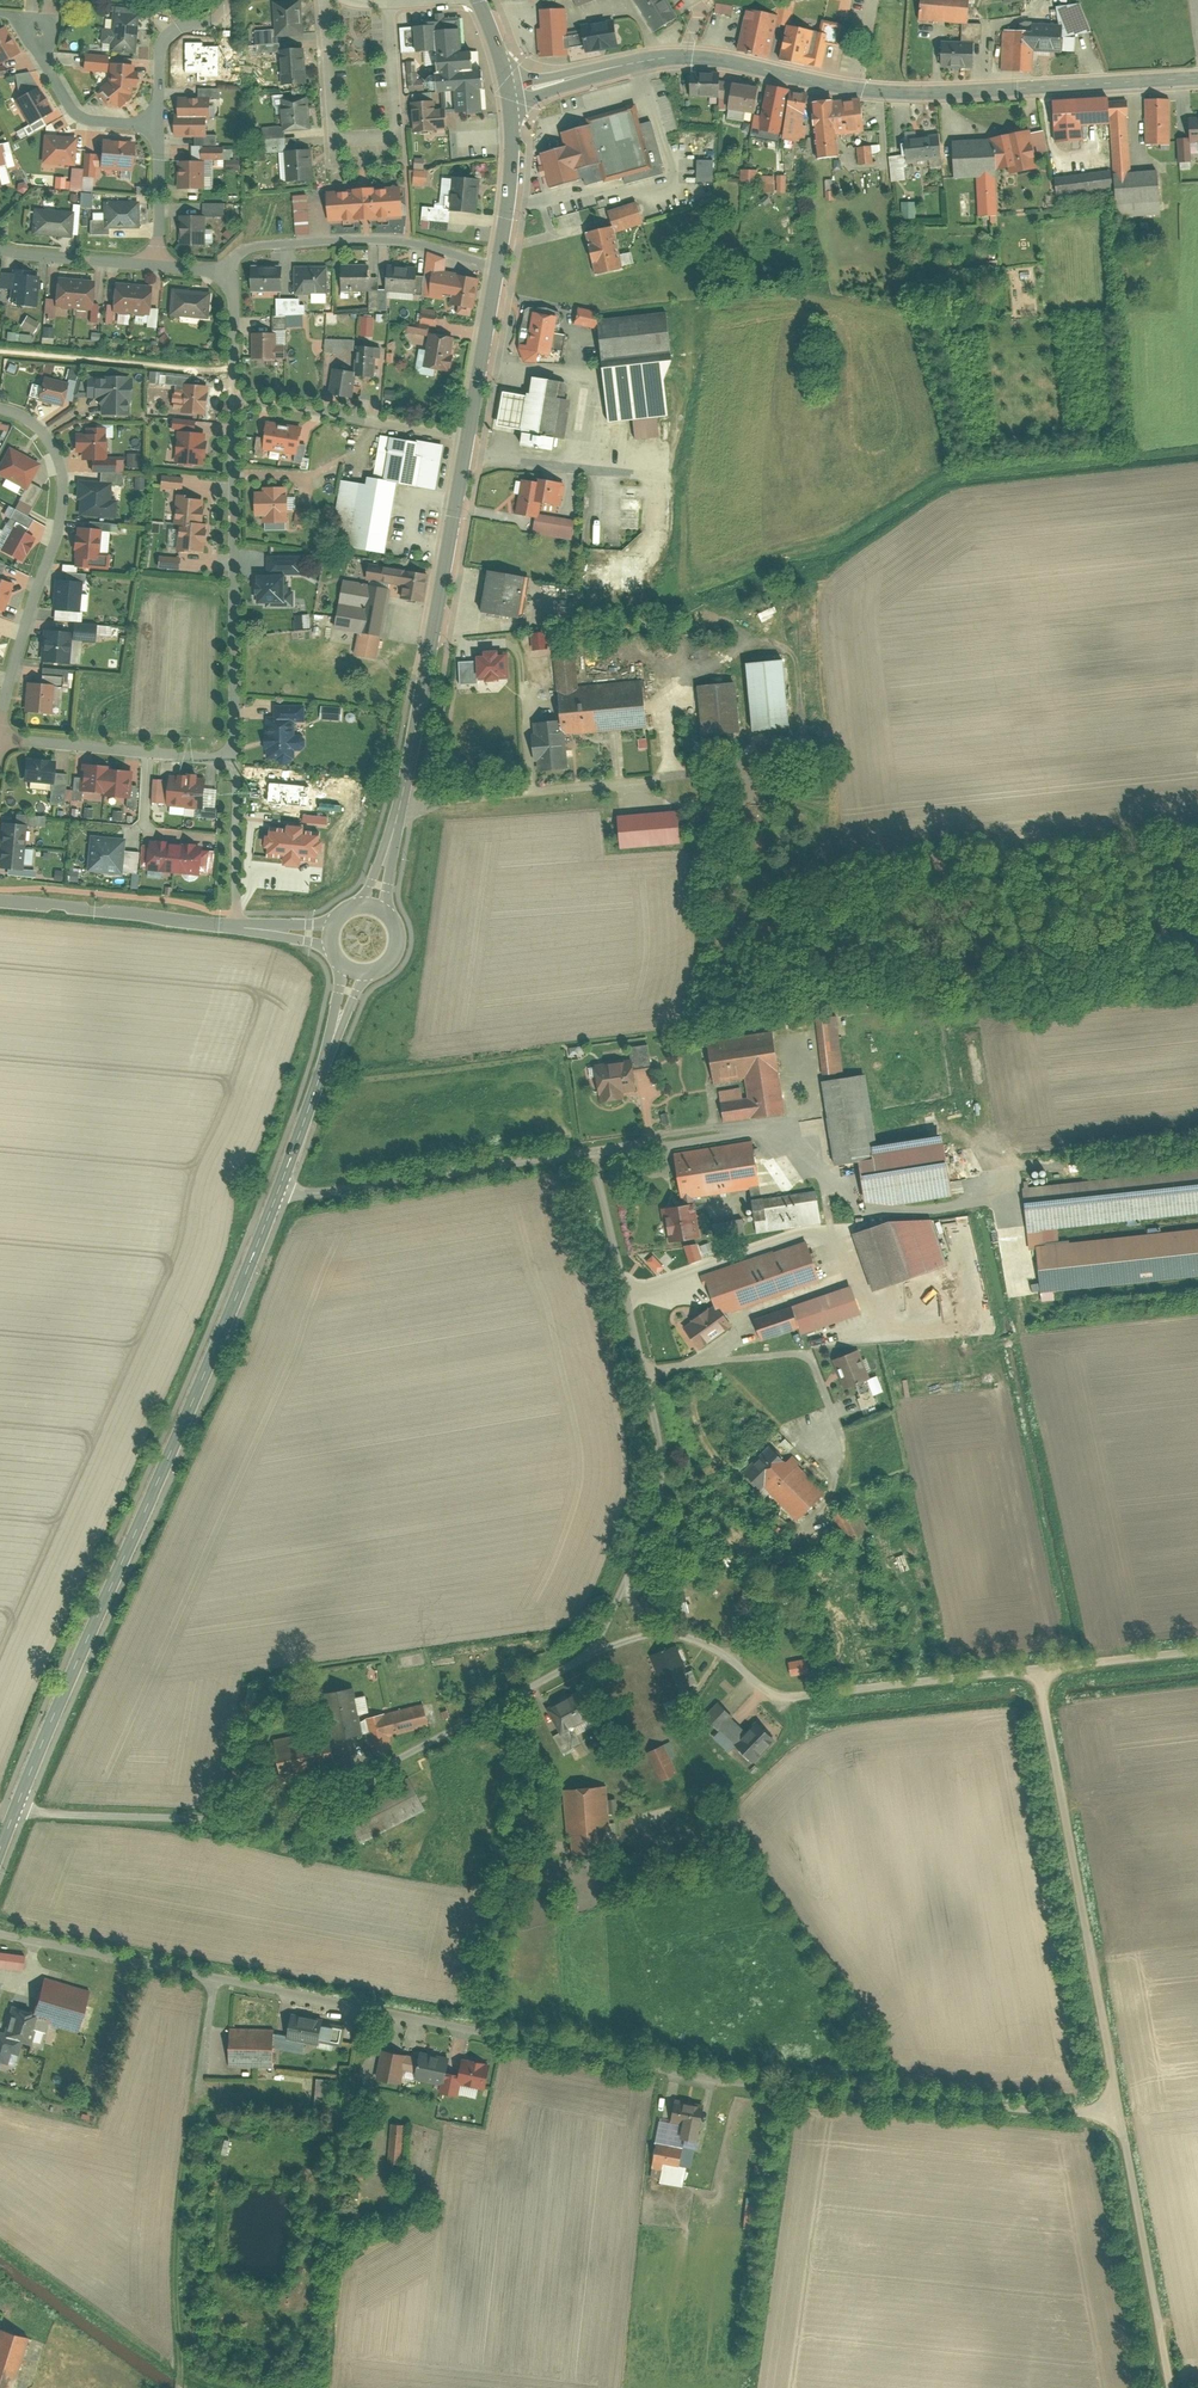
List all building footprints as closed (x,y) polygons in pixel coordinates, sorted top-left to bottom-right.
[(274,1),(275,36),(302,35),(301,0),(298,0),(274,1)] [(652,32),(677,16),(667,0),(632,0),(652,32)] [(779,13),(789,17),(794,4),(784,0),(779,13)] [(840,14),(850,14),(850,0),(840,0),(840,14)] [(919,19),(960,22),(959,40),(973,40),(980,41),(981,22),(966,21),(968,0),(920,0),(919,19)] [(731,5),(714,2),(712,13),(730,15),(731,5)] [(1057,5),(1060,23),(1063,23),(1066,35),(1091,31),(1080,2),(1057,5)] [(112,24),(102,23),(100,42),(109,42),(108,53),(136,55),(140,9),(114,7),(112,24)] [(776,14),(744,7),(735,51),(766,58),(776,14)] [(546,10),(539,11),(540,27),(536,28),(538,55),(566,53),(565,43),(580,42),(581,49),(616,46),(614,21),(579,24),(579,29),(567,30),(565,8),(546,10)] [(464,45),(462,18),(438,19),(438,20),(428,20),(428,23),(418,23),(419,51),(435,50),(436,72),(444,72),(444,74),(440,75),(441,91),(452,91),(454,113),(481,112),(480,89),(488,88),(487,70),(480,70),(479,50),(471,51),(471,45),(464,45)] [(818,25),(786,18),(777,61),(819,70),(825,43),(840,46),(845,24),(819,18),(818,25)] [(1023,28),(1005,27),(1003,70),(1033,71),(1033,51),(1059,52),(1060,23),(1023,22),(1023,28)] [(0,30),(0,63),(20,53),(6,27),(0,30)] [(1076,37),(1066,37),(1065,49),(1076,49),(1076,37)] [(973,40),(959,40),(940,39),(939,67),(972,68),(973,40)] [(203,42),(185,42),(184,74),(202,74),(202,45),(203,42)] [(221,45),(202,45),(202,74),(202,77),(221,77),(221,45)] [(304,46),(278,48),(280,85),(305,84),(304,46)] [(110,54),(83,52),(82,71),(108,72),(107,76),(97,86),(98,89),(95,92),(105,103),(108,101),(115,107),(133,93),(132,90),(134,88),(136,87),(138,72),(135,71),(135,63),(109,61),(110,54)] [(717,75),(687,76),(688,97),(718,95),(717,75)] [(757,86),(730,81),(726,105),(753,109),(757,86)] [(789,86),(766,82),(757,129),(781,133),(787,95),(789,86)] [(53,111),(40,87),(18,100),(32,123),(53,111)] [(210,95),(175,95),(175,113),(171,114),(171,136),(207,136),(207,118),(210,118),(210,95)] [(805,98),(787,95),(781,133),(781,137),(804,141),(806,125),(801,124),(805,98)] [(830,95),(807,98),(815,160),(838,157),(835,133),(861,130),(857,97),(831,100),(830,95)] [(306,96),(279,97),(280,131),(307,130),(306,96)] [(433,98),(410,100),(412,134),(435,133),(434,127),(444,126),(443,104),(433,105),(433,98)] [(1168,98),(1143,98),(1144,146),(1169,145),(1168,98)] [(1126,99),(1052,103),(1053,140),(1080,140),(1080,124),(1108,123),(1112,169),(1055,176),(1057,196),(1112,189),(1116,218),(1160,215),(1156,168),(1130,169),(1126,99)] [(566,148),(543,153),(546,165),(541,167),(543,175),(548,174),(552,189),(581,181),(577,168),(582,167),(582,169),(601,164),(606,183),(657,170),(640,105),(588,119),(590,125),(562,132),(566,148)] [(1187,119),(1188,136),(1176,136),(1177,167),(1191,166),(1190,152),(1197,151),(1197,119),(1187,119)] [(987,136),(951,138),(952,178),(975,176),(977,217),(997,216),(995,168),(1006,166),(1008,176),(1039,168),(1035,154),(1048,151),(1042,130),(1030,132),(1030,128),(987,136)] [(938,133),(903,136),(905,154),(888,156),(890,181),(910,179),(908,160),(940,158),(938,133)] [(78,137),(44,134),(41,162),(75,165),(78,137)] [(137,142),(105,140),(103,168),(135,171),(137,142)] [(870,145),(855,146),(857,165),(872,164),(870,145)] [(202,146),(202,160),(203,187),(213,186),(213,166),(223,166),(223,171),(240,170),(240,157),(223,157),(222,146),(202,146)] [(309,148),(283,149),(284,182),(310,181),(309,148)] [(419,159),(419,169),(428,169),(428,159),(419,159)] [(202,160),(178,161),(179,187),(203,187),(202,160)] [(693,182),(713,182),(713,160),(693,160),(693,182)] [(757,170),(740,169),(739,182),(757,182),(757,170)] [(432,186),(432,170),(419,170),(419,186),(432,186)] [(479,174),(450,172),(447,210),(476,213),(479,174)] [(785,175),(776,174),(775,193),(784,193),(785,175)] [(774,175),(760,175),(760,192),(773,193),(774,175)] [(58,176),(57,188),(68,189),(69,177),(58,176)] [(400,183),(323,189),(325,221),(402,215),(400,183)] [(83,206),(95,207),(97,193),(85,192),(83,206)] [(305,195),(291,196),(294,234),(308,233),(305,195)] [(609,224),(582,231),(594,275),(620,269),(610,231),(641,223),(635,197),(605,205),(609,224)] [(914,200),(899,201),(900,218),(914,217),(914,200)] [(139,203),(105,203),(105,227),(139,228),(139,203)] [(74,212),(34,210),(33,234),(73,236),(74,212)] [(203,215),(177,215),(177,248),(203,248),(203,215)] [(443,259),(427,252),(419,298),(452,304),(458,274),(441,271),(443,259)] [(996,261),(986,261),(987,274),(997,274),(996,261)] [(412,265),(384,265),(385,289),(413,289),(412,265)] [(327,268),(294,266),(292,292),(326,294),(327,268)] [(368,266),(340,266),(340,288),(367,288),(368,266)] [(280,268),(251,267),(251,289),(280,290),(280,268)] [(42,275),(15,271),(10,303),(38,307),(42,275)] [(481,278),(458,274),(452,304),(476,308),(481,278)] [(76,281),(59,280),(56,306),(73,308),(76,281)] [(94,283),(76,281),(73,308),(91,310),(94,283)] [(133,286),(115,285),(114,311),(131,313),(133,286)] [(151,288),(133,286),(131,313),(148,314),(151,288)] [(213,291),(172,288),(170,314),(211,318),(213,291)] [(668,313),(598,320),(596,311),(578,307),(575,324),(599,328),(603,365),(673,357),(668,313)] [(425,324),(443,325),(443,311),(425,310),(425,324)] [(557,313),(532,310),(528,342),(521,342),(520,349),(525,361),(537,361),(538,352),(551,354),(557,313)] [(363,335),(377,336),(378,316),(365,315),(363,335)] [(30,316),(25,326),(36,333),(42,324),(30,316)] [(45,343),(55,343),(55,328),(45,328),(45,343)] [(276,333),(253,333),(252,359),(276,359),(276,333)] [(453,339),(429,335),(423,367),(447,371),(453,339)] [(382,348),(357,346),(355,376),(380,378),(382,348)] [(673,357),(603,365),(609,420),(635,418),(637,437),(659,435),(657,416),(668,414),(664,380),(673,357)] [(69,379),(80,380),(82,371),(71,369),(69,379)] [(355,372),(333,369),(330,395),(351,398),(355,372)] [(69,381),(46,376),(42,399),(65,403),(69,381)] [(134,379),(92,376),(90,400),(104,401),(103,412),(132,414),(134,379)] [(528,389),(527,392),(521,427),(523,428),(521,442),(554,447),(556,435),(565,436),(571,399),(555,396),(558,380),(533,376),(531,390),(528,389)] [(211,386),(180,384),(178,410),(209,413),(211,386)] [(527,392),(503,388),(497,423),(521,427),(527,392)] [(302,427),(268,422),(266,438),(258,437),(256,453),(265,454),(265,448),(298,453),(297,459),(304,460),(306,443),(300,442),(302,427)] [(107,428),(76,427),(76,455),(106,456),(107,428)] [(209,433),(180,431),(178,461),(207,463),(209,433)] [(437,489),(444,444),(381,434),(374,479),(397,483),(426,487),(437,489)] [(12,446),(0,467),(0,475),(29,492),(44,465),(12,446)] [(562,484),(519,477),(513,514),(532,517),(530,534),(571,540),(574,519),(538,513),(540,501),(559,504),(562,484)] [(330,542),(386,552),(397,483),(374,479),(373,484),(341,478),(330,542)] [(113,482),(81,480),(78,518),(117,521),(118,500),(112,499),(113,482)] [(209,496),(218,495),(217,480),(208,481),(209,496)] [(263,490),(255,490),(256,515),(265,515),(265,520),(288,520),(288,508),(297,508),(297,495),(288,495),(288,485),(263,486),(263,490)] [(207,495),(180,494),(178,521),(184,521),(205,523),(207,495)] [(205,523),(184,521),(183,548),(207,550),(208,523),(205,523)] [(596,522),(597,543),(607,543),(606,522),(596,522)] [(38,537),(17,526),(4,549),(25,560),(38,537)] [(104,528),(77,527),(75,557),(102,559),(104,528)] [(268,555),(268,573),(301,573),(301,554),(268,555)] [(161,556),(161,569),(186,569),(186,556),(161,556)] [(428,571),(370,561),(366,583),(344,579),(340,604),(336,629),(357,633),(353,657),(378,661),(389,596),(423,602),(428,571)] [(522,574),(483,568),(476,611),(516,617),(522,574)] [(289,574),(257,575),(258,608),(290,607),(289,574)] [(88,580),(58,577),(54,607),(85,610),(88,580)] [(5,612),(16,584),(0,579),(0,610),(5,612)] [(774,605),(756,613),(760,621),(778,613),(774,605)] [(308,614),(295,615),(296,630),(309,629),(308,614)] [(75,631),(46,629),(44,661),(73,663),(75,631)] [(535,633),(536,650),(553,649),(552,632),(535,633)] [(474,661),(457,662),(457,685),(475,685),(475,677),(506,677),(506,653),(473,654),(474,661)] [(579,655),(552,656),(555,720),(534,722),(537,772),(568,770),(566,734),(648,729),(645,679),(581,683),(579,655)] [(785,659),(745,662),(751,733),(792,730),(785,659)] [(56,683),(29,681),(26,712),(53,715),(56,683)] [(737,682),(697,684),(700,732),(739,730),(737,682)] [(304,703),(274,704),(274,716),(266,716),(267,759),(279,758),(284,762),(291,762),(295,758),(295,750),(305,750),(304,735),(297,735),(297,722),(305,722),(304,703)] [(346,720),(347,706),(326,706),(325,719),(346,720)] [(56,760),(29,758),(27,783),(54,785),(56,760)] [(105,795),(107,770),(85,768),(82,792),(105,795)] [(132,772),(107,770),(105,795),(129,798),(132,772)] [(213,781),(173,778),(170,805),(210,808),(213,781)] [(310,785),(269,781),(267,805),(308,809),(310,785)] [(675,810),(614,812),(616,849),(677,846),(675,810)] [(334,823),(334,815),(308,815),(308,822),(334,823)] [(3,824),(1,846),(23,848),(24,826),(3,824)] [(322,831),(270,826),(266,865),(317,870),(322,831)] [(128,840),(91,837),(88,870),(124,873),(128,840)] [(208,847),(153,841),(150,868),(205,874),(208,847)] [(1,846),(0,866),(0,868),(21,869),(23,848),(1,846)] [(857,1157),(862,1198),(896,1203),(949,1196),(941,1130),(876,1138),(868,1070),(844,1073),(837,1020),(814,1023),(831,1160),(857,1157)] [(771,1032),(706,1042),(711,1078),(743,1074),(747,1097),(735,1098),(733,1086),(716,1088),(721,1121),(784,1112),(771,1032)] [(632,1061),(587,1066),(588,1079),(595,1078),(598,1103),(623,1100),(622,1091),(635,1089),(633,1070),(650,1068),(648,1044),(630,1046),(632,1061)] [(750,1139),(670,1152),(677,1198),(684,1197),(685,1203),(665,1207),(670,1244),(700,1239),(695,1209),(691,1209),(689,1198),(747,1189),(758,1187),(750,1139)] [(1022,1183),(1028,1251),(1032,1250),(1037,1293),(1197,1277),(1197,1226),(1059,1240),(1058,1228),(1197,1214),(1197,1165),(1022,1183)] [(759,1197),(758,1187),(747,1189),(753,1232),(820,1223),(815,1190),(759,1197)] [(887,1218),(849,1231),(869,1289),(946,1262),(930,1218),(887,1218)] [(805,1239),(700,1275),(710,1304),(679,1326),(695,1349),(729,1324),(722,1313),(819,1280),(805,1239)] [(685,1262),(699,1260),(695,1242),(682,1245),(685,1262)] [(656,1273),(663,1266),(651,1254),(644,1261),(656,1273)] [(848,1285),(750,1318),(758,1340),(795,1327),(797,1333),(858,1313),(848,1285)] [(855,1348),(831,1359),(845,1388),(869,1377),(855,1348)] [(875,1375),(864,1379),(868,1390),(853,1396),(858,1409),(874,1404),(870,1395),(881,1391),(875,1375)] [(770,1445),(740,1473),(763,1496),(767,1492),(795,1521),(826,1491),(790,1452),(783,1459),(770,1445)] [(844,1509),(831,1515),(843,1542),(868,1532),(860,1514),(848,1519),(844,1509)] [(716,1524),(705,1532),(712,1542),(723,1534),(716,1524)] [(675,1645),(649,1656),(667,1699),(693,1688),(675,1645)] [(803,1658),(786,1660),(788,1674),(805,1671),(803,1658)] [(323,1692),(329,1730),(331,1740),(362,1735),(359,1719),(358,1715),(368,1713),(365,1695),(356,1697),(354,1687),(323,1692)] [(580,1691),(549,1707),(562,1732),(554,1736),(563,1753),(582,1743),(573,1726),(593,1716),(580,1691)] [(425,1702),(359,1719),(362,1735),(367,1734),(369,1742),(431,1727),(425,1702)] [(715,1703),(702,1717),(706,1722),(719,1707),(715,1703)] [(733,1748),(751,1765),(775,1740),(756,1722),(749,1729),(730,1711),(718,1724),(738,1742),(733,1748)] [(329,1730),(273,1741),(279,1774),(335,1763),(331,1740),(329,1730)] [(644,1751),(657,1778),(675,1769),(662,1743),(644,1751)] [(407,1774),(341,1809),(360,1843),(425,1808),(407,1774)] [(603,1785),(561,1788),(566,1851),(608,1848),(603,1785)] [(0,1951),(0,1966),(22,1968),(24,1953),(0,1951)] [(90,1990),(45,1977),(36,2011),(51,2015),(49,2022),(78,2030),(90,1990)] [(37,2013),(12,2007),(5,2031),(4,2035),(21,2040),(30,2042),(37,2013)] [(322,2017),(292,2012),(288,2038),(318,2042),(319,2039),(321,2023),(322,2017)] [(321,2023),(319,2039),(342,2042),(344,2027),(321,2023)] [(274,2028),(232,2027),(231,2066),(273,2067),(274,2028)] [(8,2068),(11,2054),(17,2055),(21,2040),(4,2035),(5,2031),(0,2030),(0,2066),(8,2068)] [(406,2054),(382,2049),(376,2077),(400,2081),(401,2078),(406,2054)] [(447,2071),(449,2057),(419,2052),(418,2056),(414,2076),(444,2082),(447,2071)] [(406,2054),(401,2078),(414,2080),(414,2076),(418,2056),(406,2054)] [(458,2094),(461,2082),(487,2087),(491,2064),(462,2058),(459,2073),(447,2071),(444,2082),(443,2091),(458,2094)] [(313,2077),(311,2099),(330,2101),(332,2079),(313,2077)] [(704,2106),(675,2100),(671,2121),(682,2123),(680,2137),(696,2140),(704,2106)] [(407,2125),(393,2124),(389,2161),(404,2162),(407,2125)] [(220,2153),(228,2154),(229,2140),(221,2139),(220,2153)] [(0,2329),(0,2387),(16,2387),(32,2340),(0,2329)]
